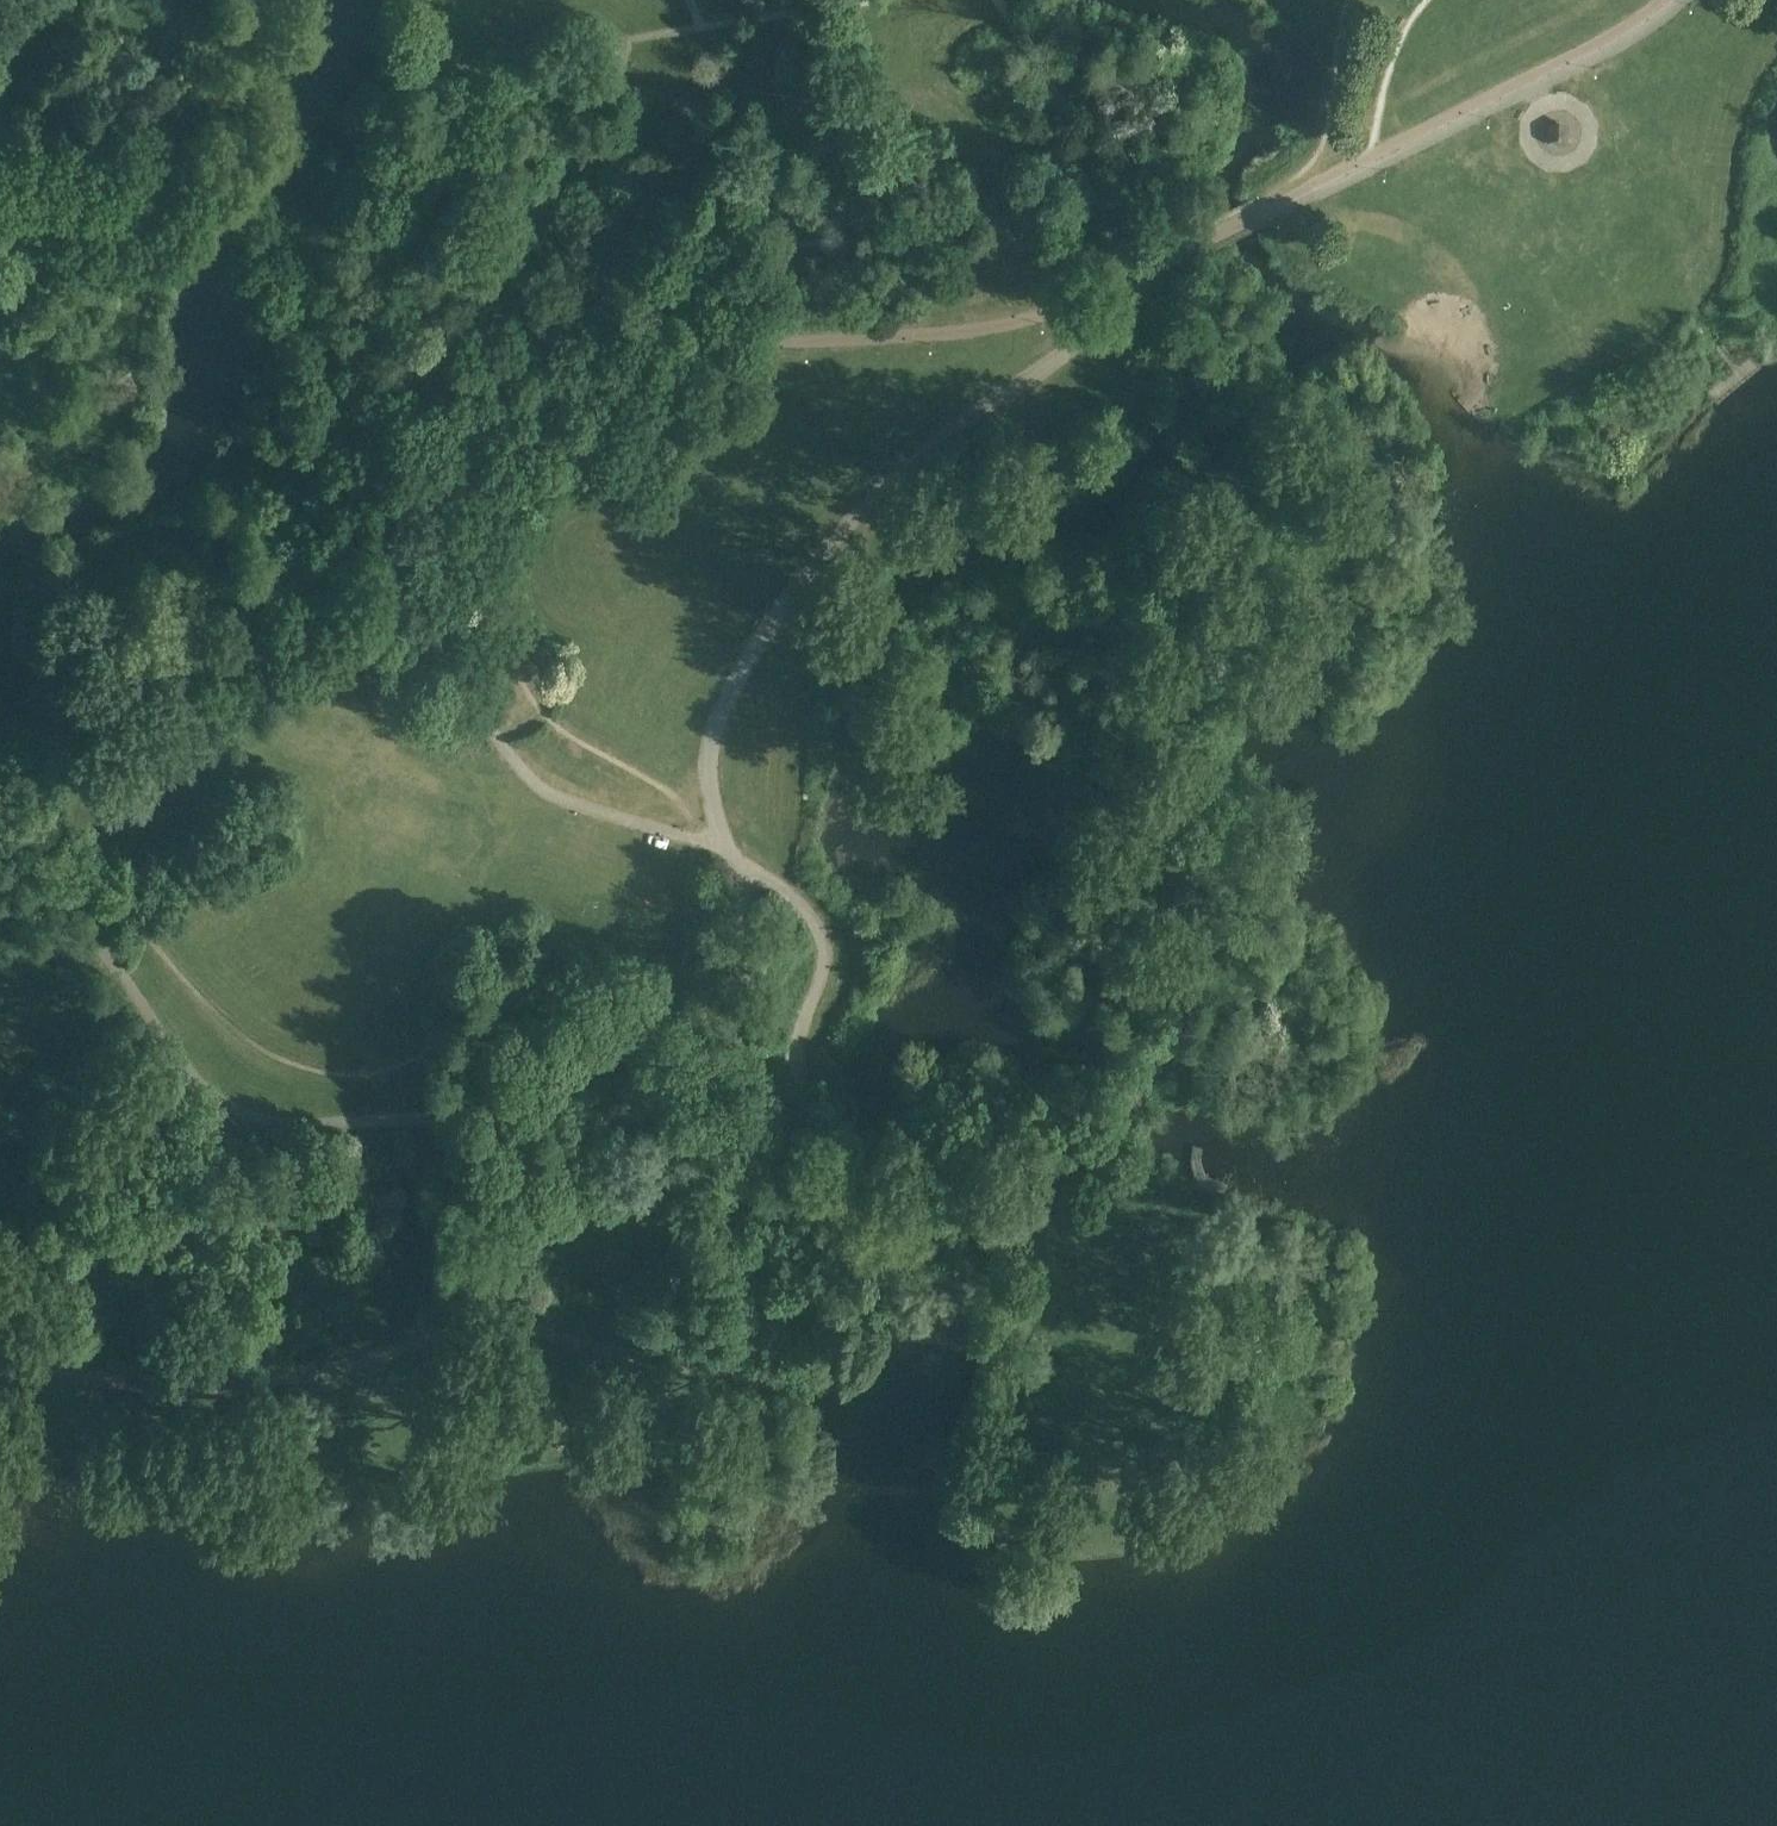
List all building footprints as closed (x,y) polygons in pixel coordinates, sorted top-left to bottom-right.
[(1581,132),(1581,131),(1581,130),(1581,129),(1581,128),(1580,127),(1580,126),(1580,125),(1580,124),(1579,123),(1579,122),(1578,121),(1578,120),(1577,119),(1576,118),(1575,117),(1574,116),(1573,115),(1572,114),(1571,113),(1570,113),(1569,112),(1568,112),(1567,112),(1566,111),(1565,111),(1564,111),(1563,111),(1562,111),(1561,110),(1560,110),(1558,110),(1558,111),(1557,111),(1556,111),(1555,111),(1554,111),(1553,112),(1552,112),(1551,112),(1550,113),(1549,113),(1548,114),(1547,115),(1546,116),(1545,116),(1545,117),(1544,117),(1544,118),(1543,119),(1542,120),(1542,121),(1541,122),(1541,123),(1540,124),(1540,125),(1540,126),(1539,127),(1539,128),(1539,129),(1539,130),(1539,131),(1539,132),(1539,133),(1539,134),(1539,135),(1540,136),(1540,137),(1540,138),(1540,139),(1541,139),(1541,140),(1541,141),(1542,141),(1542,142),(1542,143),(1543,143),(1543,144),(1544,144),(1544,145),(1545,145),(1545,146),(1546,146),(1546,147),(1547,147),(1547,148),(1548,148),(1549,149),(1550,149),(1551,150),(1552,150),(1552,151),(1553,151),(1554,151),(1555,151),(1556,152),(1557,152),(1558,152),(1559,152),(1560,152),(1561,152),(1562,152),(1563,152),(1564,152),(1565,151),(1566,151),(1567,151),(1568,150),(1569,150),(1570,149),(1571,149),(1572,148),(1573,147),(1574,147),(1574,146),(1575,146),(1575,145),(1576,145),(1576,144),(1577,144),(1577,143),(1578,142),(1578,141),(1579,141),(1579,140),(1579,139),(1580,138),(1580,137),(1580,136),(1580,135),(1581,134),(1581,133),(1581,132)]
